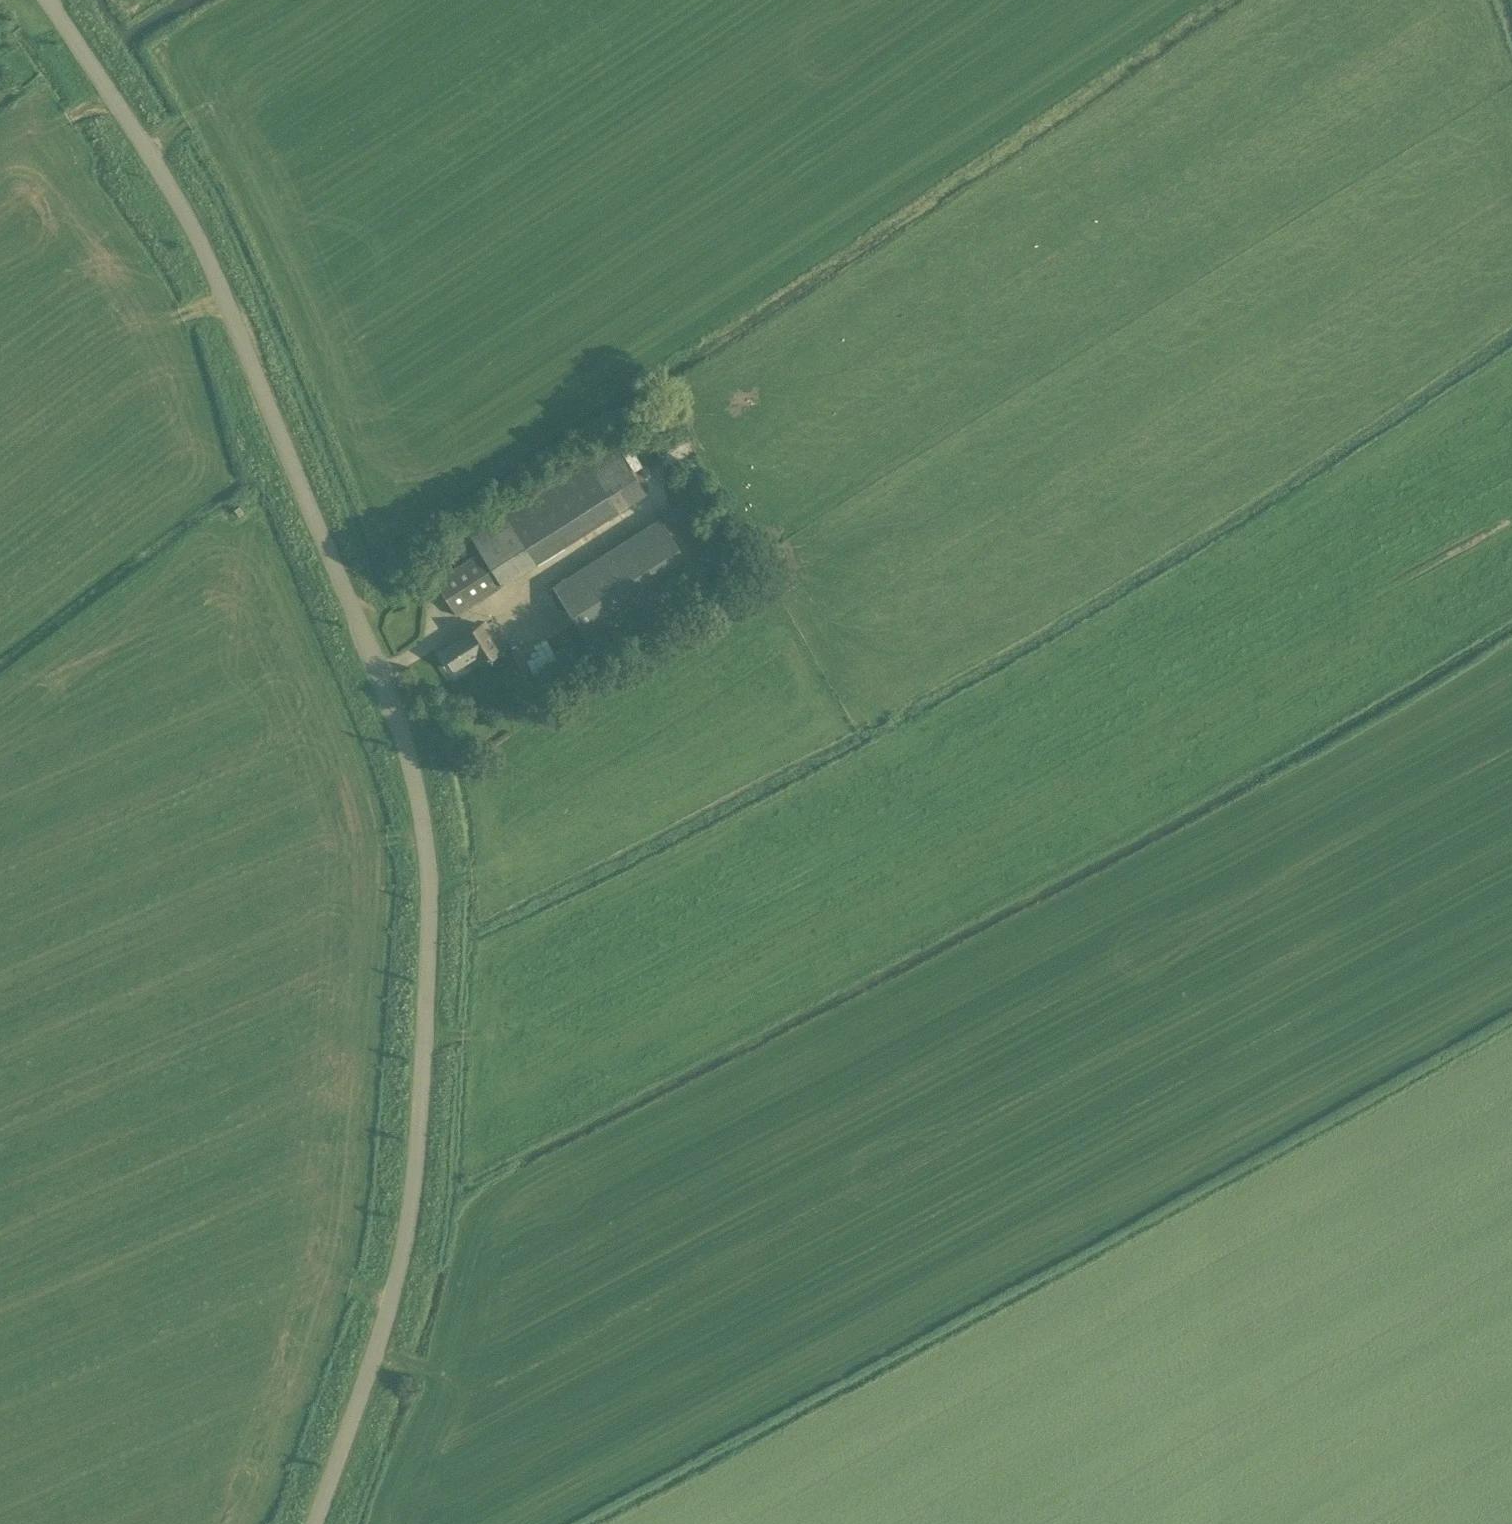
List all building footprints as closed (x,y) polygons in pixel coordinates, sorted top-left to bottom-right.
[(502,585),(646,493),(633,472),(642,467),(625,442),(618,446),(616,442),(469,532),(480,550),(434,580),(455,614),(502,585)] [(728,555),(691,497),(552,586),(588,643),(728,555)] [(482,663),(499,652),(482,623),(465,634),(465,635),(443,649),(454,668),(476,654),(482,663)]
